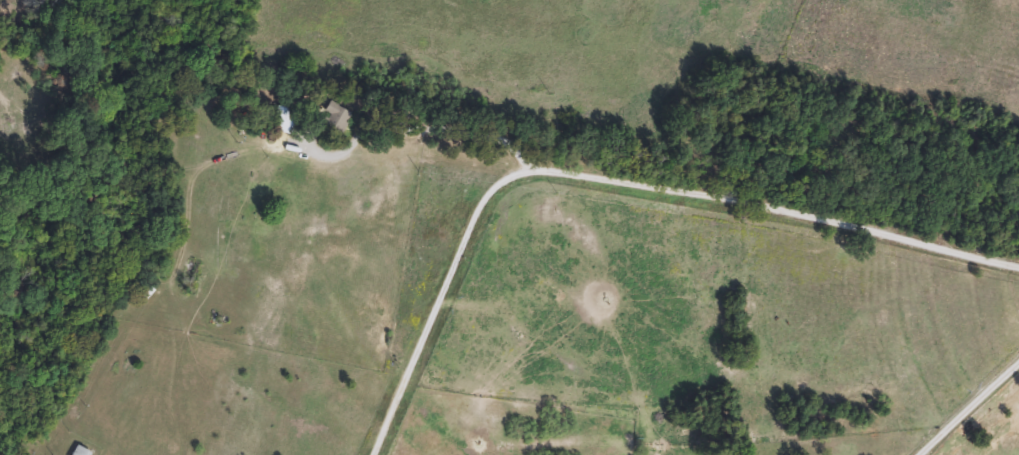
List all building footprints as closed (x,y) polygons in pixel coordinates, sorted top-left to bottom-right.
[(313,126),(327,101),(350,114),(336,138),(313,126)] [(269,129),(276,106),(298,112),(290,136),(269,129)] [(76,445),(91,454),(70,454),(76,445)]
